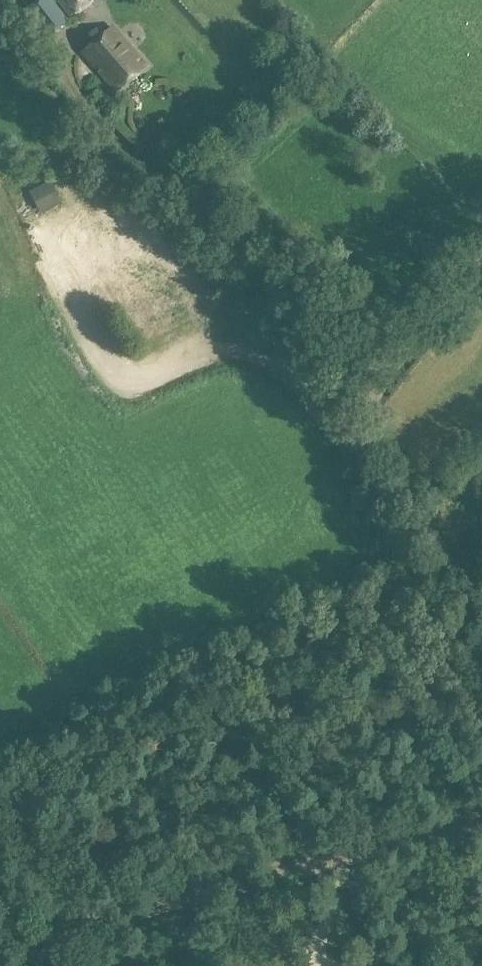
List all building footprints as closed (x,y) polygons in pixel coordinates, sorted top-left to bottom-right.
[(46,39),(70,22),(54,0),(37,0),(24,9),(46,39)] [(74,8),(88,0),(69,0),(74,8)] [(113,27),(83,51),(116,92),(146,68),(113,27)] [(31,192),(42,213),(62,203),(51,181),(31,192)] [(138,250),(111,263),(142,324),(169,311),(138,250)]
